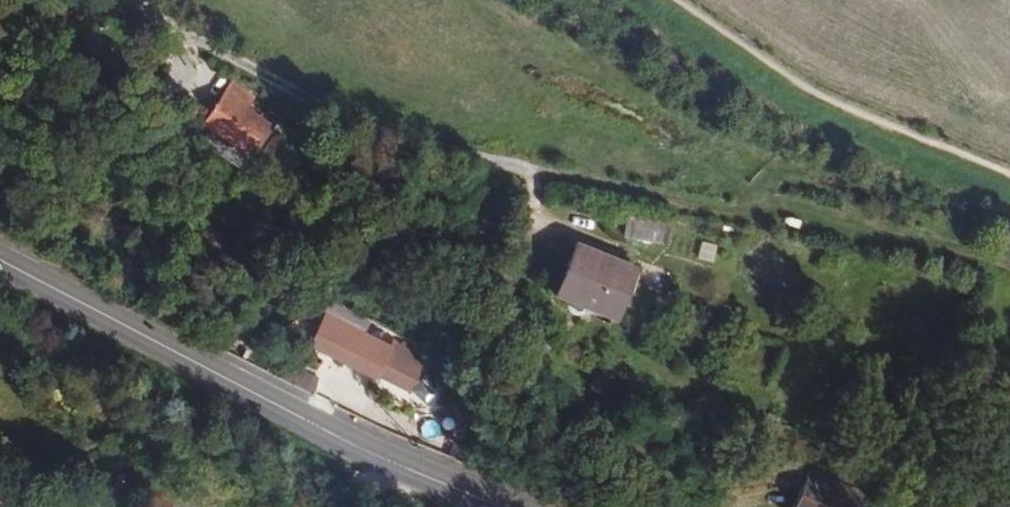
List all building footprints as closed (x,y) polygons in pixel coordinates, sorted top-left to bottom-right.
[(232,81),(212,110),(203,104),(194,118),(247,155),(277,112),(232,81)] [(625,215),(621,238),(661,245),(665,223),(625,215)] [(701,242),(697,259),(713,262),(716,245),(701,242)] [(583,307),(614,320),(635,268),(575,244),(555,295),(573,303),(572,306),(572,308),(579,311),(581,310),(583,307)] [(314,346),(380,379),(382,374),(420,394),(431,371),(327,319),(314,346)] [(810,472),(794,506),(857,506),(863,496),(810,472)]
